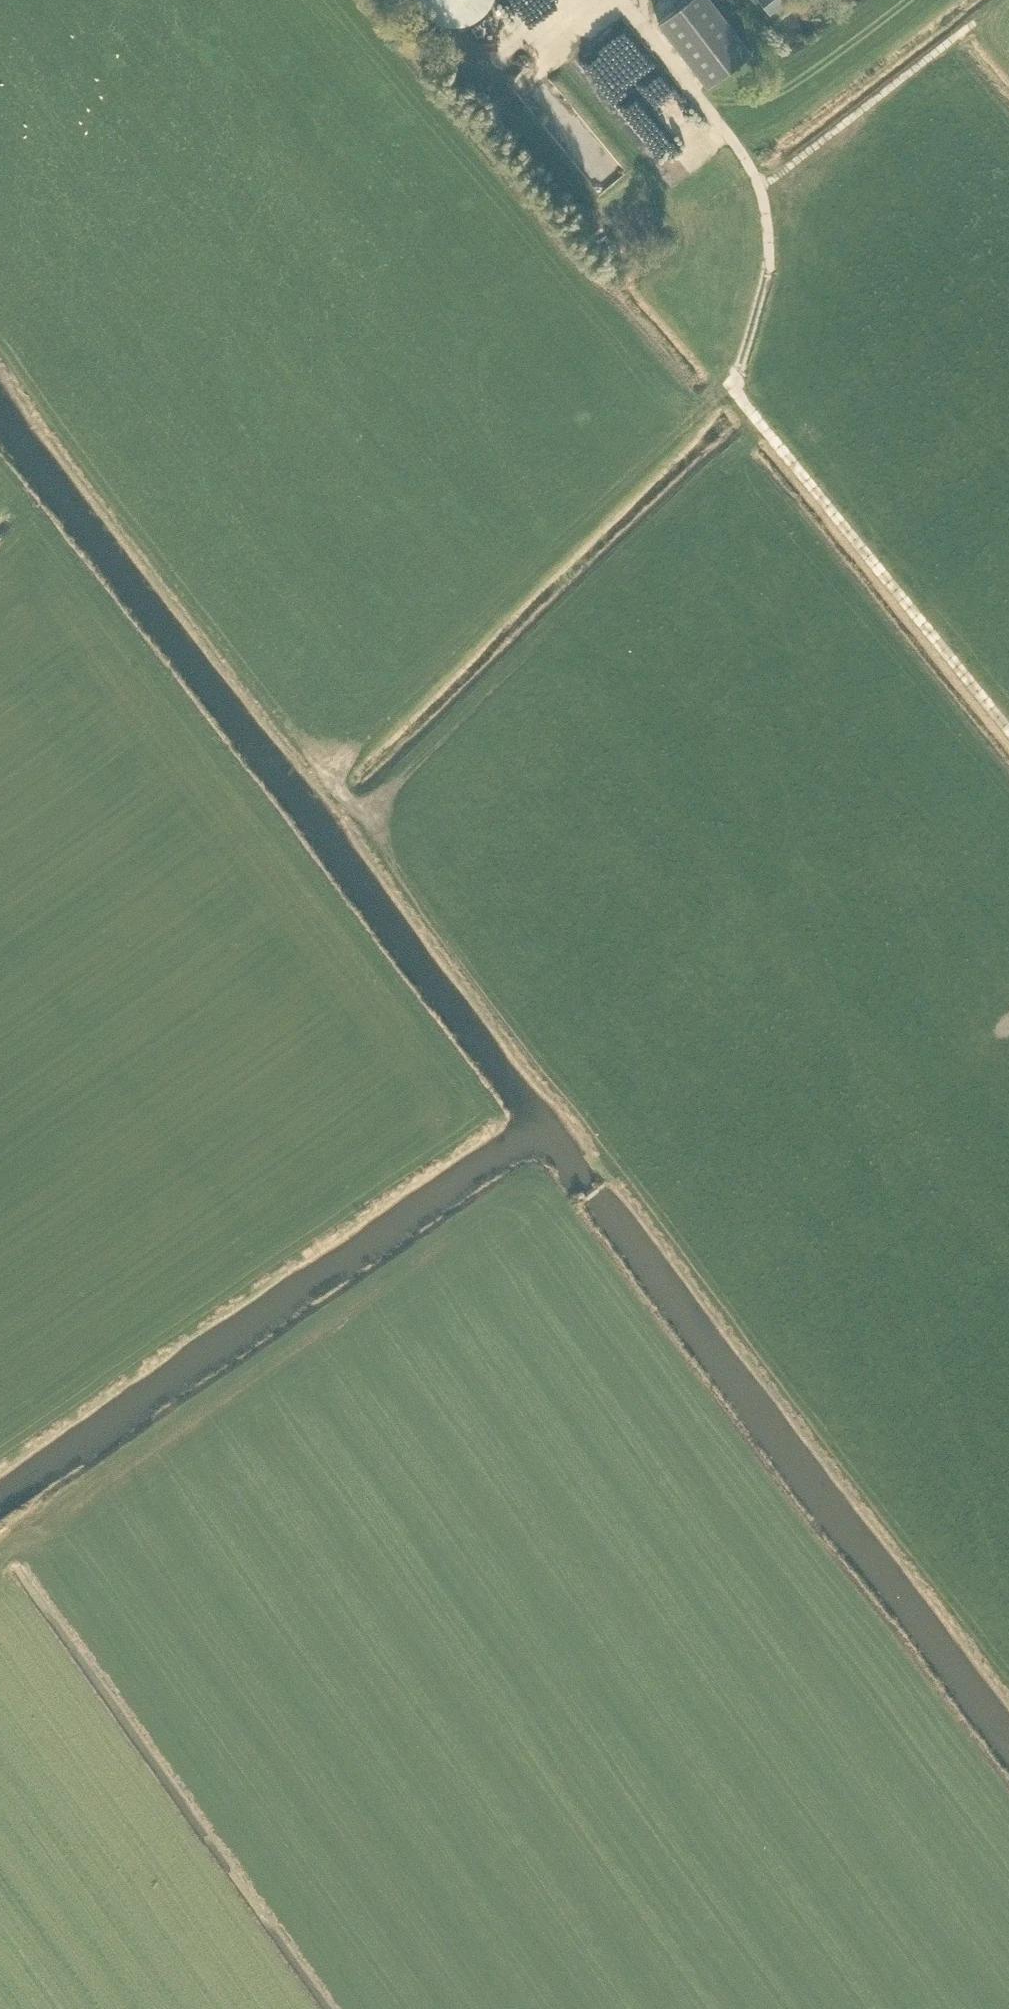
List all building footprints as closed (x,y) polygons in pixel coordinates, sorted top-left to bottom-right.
[(417,2),(418,4),(420,7),(422,9),(425,12),(428,15),(431,17),(434,19),(436,20),(441,21),(443,22),(449,23),(453,23),(458,23),(460,22),(463,22),(467,20),(471,19),(475,16),(478,14),(481,12),(483,10),(485,7),(488,3),(489,0),(416,0),(417,2)] [(751,49),(714,0),(683,0),(659,18),(708,82),(751,49)] [(770,15),(785,2),(783,0),(758,0),(770,15)]
